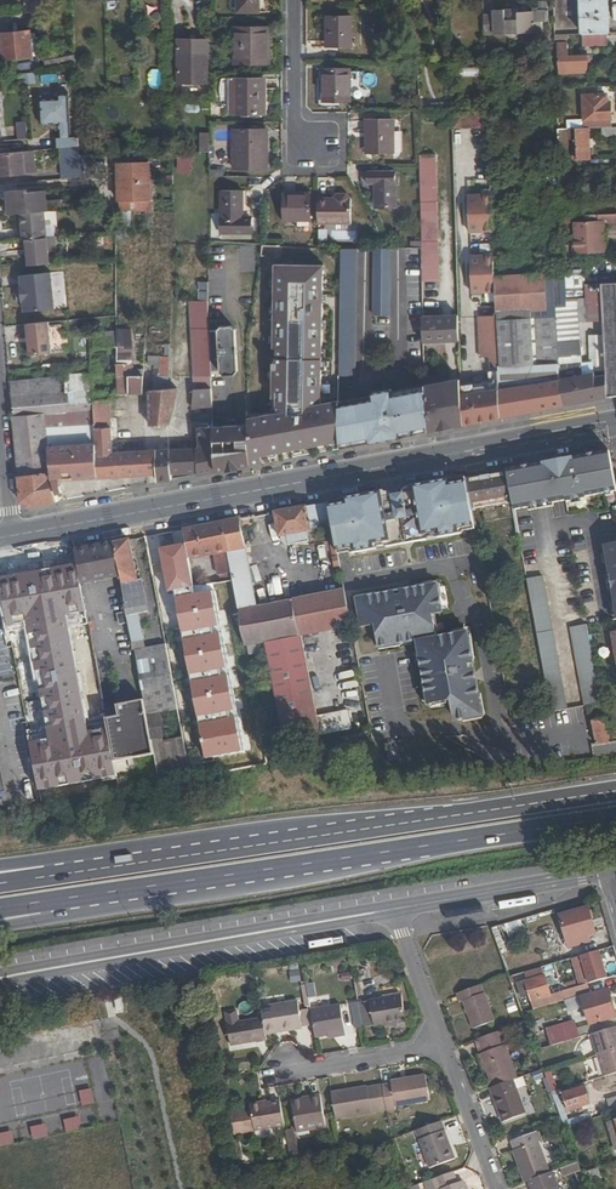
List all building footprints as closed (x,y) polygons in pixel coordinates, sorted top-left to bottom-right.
[(607,0),(579,0),(580,26),(592,26),(591,38),(609,37),(608,25),(607,0)] [(491,9),(483,9),(484,30),(504,29),(506,33),(513,33),(516,29),(539,28),(539,17),(542,17),(543,6),(535,6),(535,3),(530,3),(530,7),(516,7),(516,3),(490,4),(491,9)] [(351,9),(326,9),(326,40),(351,40),(351,9)] [(264,20),(234,20),(234,57),(264,57),(264,20)] [(34,48),(31,23),(2,26),(5,51),(34,48)] [(567,34),(554,35),(555,66),(584,65),(584,48),(567,49),(567,34)] [(207,75),(207,50),(179,51),(179,75),(206,75),(207,75)] [(348,63),(323,62),(323,71),(323,97),(338,97),(348,97),(348,63)] [(263,72),(233,71),(233,108),(233,109),(264,109),(263,72)] [(323,71),(317,72),(317,101),(339,102),(338,97),(323,97),(323,71)] [(36,72),(23,74),(24,84),(37,82),(36,72)] [(42,76),(43,83),(57,81),(56,75),(42,76)] [(605,86),(581,88),(582,114),(609,113),(608,94),(606,94),(605,86)] [(41,117),(71,114),(69,91),(62,91),(62,89),(38,91),(41,117)] [(78,90),(69,91),(71,114),(79,113),(78,90)] [(393,145),(393,112),(365,111),(365,124),(370,124),(370,145),(393,145)] [(587,119),(574,120),(575,150),(589,149),(587,119)] [(29,138),(29,121),(18,122),(18,138),(29,138)] [(258,121),(234,122),(234,160),(234,161),(251,161),(250,147),(258,147),(258,121)] [(66,139),(80,137),(80,125),(72,125),(73,130),(65,131),(66,139)] [(211,151),(212,132),(202,131),(201,151),(211,151)] [(141,132),(141,144),(165,143),(165,132),(141,132)] [(66,139),(62,139),(64,169),(82,168),(80,146),(80,137),(66,139)] [(435,141),(419,141),(420,156),(421,238),(422,268),(438,268),(436,207),(435,155),(435,141)] [(104,145),(80,146),(82,168),(97,167),(95,150),(104,149),(104,145)] [(33,150),(0,154),(0,174),(23,172),(21,157),(34,155),(33,150)] [(149,153),(118,153),(120,193),(150,191),(149,153)] [(179,155),(179,171),(193,171),(194,156),(179,155)] [(396,200),(395,164),(367,163),(367,176),(369,176),(376,176),(376,199),(376,200),(396,200)] [(5,181),(8,206),(17,205),(39,203),(63,201),(64,201),(64,190),(44,192),(43,182),(25,183),(25,179),(5,181)] [(243,179),(221,179),(220,221),(251,222),(251,207),(242,206),(243,179)] [(490,194),(490,182),(466,183),(468,219),(491,218),(491,217),(490,194)] [(327,191),(316,191),(316,216),(350,217),(350,191),(348,191),(349,189),(345,186),(336,186),(333,190),(333,193),(327,192),(327,191)] [(311,187),(283,187),(283,214),(310,214),(311,187)] [(39,203),(17,205),(19,231),(22,230),(25,257),(46,255),(45,244),(53,243),(52,227),(41,228),(39,203)] [(602,205),(602,214),(615,213),(615,204),(602,205)] [(599,211),(572,212),(573,243),(599,243),(599,211)] [(333,239),(355,239),(355,230),(333,231),(333,239)] [(421,238),(405,238),(407,302),(423,301),(422,268),(421,238)] [(357,239),(341,239),(339,347),(338,366),(355,367),(357,239)] [(375,239),(375,251),(387,251),(387,239),(380,239),(375,239)] [(492,246),(492,242),(468,243),(470,280),(493,279),(493,267),(492,246)] [(375,251),(376,297),(388,297),(387,251),(375,251)] [(320,394),(323,256),(275,254),(272,404),(248,406),(248,412),(248,427),(249,452),(337,435),(337,405),(338,398),(338,394),(338,391),(320,394)] [(581,259),(562,260),(563,287),(582,286),(581,259)] [(52,263),(21,266),(22,277),(21,277),(22,293),(24,292),(25,303),(55,300),(52,263)] [(546,297),(544,265),(493,267),(493,279),(494,299),(528,298),(546,297)] [(599,271),(602,355),(603,365),(604,386),(615,384),(615,270),(599,271)] [(209,271),(199,271),(198,290),(208,290),(209,271)] [(190,290),(191,355),(210,355),(208,319),(208,290),(198,290),(190,290)] [(563,298),(553,298),(554,307),(557,353),(558,366),(560,394),(604,386),(603,365),(592,365),(592,362),(579,363),(575,293),(574,293),(563,293),(563,298)] [(528,298),(494,299),(494,303),(496,354),(536,351),(533,309),(530,309),(528,298)] [(457,329),(456,303),(423,304),(424,331),(457,329)] [(490,355),(496,355),(496,354),(494,303),(478,304),(480,345),(490,344),(490,355)] [(554,307),(533,309),(536,351),(536,355),(557,353),(554,307)] [(34,314),(28,315),(31,346),(52,344),(49,312),(34,314)] [(217,319),(208,319),(210,355),(210,361),(220,361),(225,364),(236,362),(239,358),(236,317),(232,314),(220,315),(217,319)] [(144,347),(145,335),(136,335),(136,347),(144,347)] [(92,353),(85,354),(85,365),(76,365),(76,375),(80,375),(81,382),(82,398),(95,397),(94,389),(94,383),(92,353)] [(157,375),(171,375),(172,355),(149,354),(148,365),(157,365),(157,375)] [(144,364),(131,365),(129,382),(143,381),(144,364)] [(129,382),(131,365),(112,366),(113,383),(129,382)] [(459,365),(424,372),(426,419),(463,412),(460,382),(459,365)] [(560,394),(558,366),(497,376),(497,369),(471,374),(472,380),(460,382),(463,412),(499,405),(560,394)] [(413,421),(426,419),(424,372),(407,373),(391,374),(391,368),(372,369),(372,375),(338,377),(338,391),(338,394),(338,398),(337,405),(337,435),(343,434),(348,433),(372,429),(379,428),(377,422),(383,421),(384,427),(398,424),(405,422),(413,421)] [(210,377),(194,378),(192,395),(212,395),(210,377)] [(169,413),(176,378),(168,378),(150,378),(151,413),(169,413)] [(68,400),(82,398),(81,382),(31,387),(33,403),(44,402),(68,400)] [(111,407),(111,389),(108,389),(94,389),(95,397),(95,406),(111,407)] [(68,400),(44,402),(50,454),(53,467),(56,478),(60,477),(58,467),(98,464),(97,442),(96,425),(96,422),(96,421),(69,424),(68,400)] [(20,405),(13,405),(22,487),(27,492),(58,487),(56,478),(53,467),(50,454),(44,402),(33,403),(20,405)] [(111,412),(111,407),(95,406),(96,417),(111,417),(111,412)] [(212,407),(191,408),(192,415),(199,415),(213,415),(212,407)] [(248,412),(213,415),(215,459),(249,452),(248,427),(248,412)] [(213,415),(199,415),(200,436),(196,436),(197,459),(197,463),(215,459),(213,415)] [(113,441),(111,417),(96,417),(96,421),(96,422),(96,425),(97,442),(113,441)] [(197,459),(196,436),(170,438),(171,460),(197,459)] [(171,460),(170,438),(156,439),(157,461),(157,470),(170,468),(171,467),(171,460)] [(157,461),(156,439),(113,441),(97,442),(98,464),(157,461)] [(588,495),(615,490),(615,475),(611,449),(555,459),(544,461),(508,468),(515,502),(516,508),(538,504),(558,500),(567,498),(568,500),(588,496),(588,495)] [(508,468),(469,475),(476,509),(515,502),(508,468)] [(440,535),(479,528),(476,509),(469,475),(431,482),(417,485),(420,496),(408,499),(407,492),(393,495),(383,497),(382,491),(351,497),(349,497),(347,498),(330,501),(335,524),(336,534),(339,549),(350,547),(354,550),(359,549),(378,546),(402,542),(440,535)] [(335,524),(330,501),(323,502),(327,525),(335,524)] [(309,505),(313,528),(327,525),(323,502),(309,505)] [(309,505),(277,511),(282,535),(290,533),(291,542),(309,538),(308,530),(313,528),(309,505)] [(246,645),(248,645),(268,641),(302,634),(295,598),(258,605),(243,517),(226,520),(199,525),(205,555),(218,553),(222,573),(229,572),(230,575),(235,575),(242,611),(204,619),(209,652),(246,645)] [(192,557),(205,555),(199,525),(186,527),(192,557)] [(192,557),(186,527),(172,530),(181,576),(186,575),(188,579),(191,579),(192,585),(197,584),(195,572),(192,557)] [(157,533),(147,535),(150,551),(160,549),(157,533)] [(337,565),(342,564),(339,549),(336,534),(331,535),(337,565)] [(131,537),(75,548),(78,563),(81,582),(114,575),(115,580),(124,578),(129,603),(127,604),(128,608),(130,620),(136,649),(144,647),(138,613),(150,611),(143,576),(139,577),(131,537)] [(606,543),(615,597),(615,541),(606,543)] [(160,549),(150,551),(154,572),(164,570),(160,549)] [(78,563),(0,577),(0,586),(8,632),(28,629),(47,731),(30,734),(39,791),(117,778),(113,760),(106,719),(78,563)] [(204,570),(195,572),(197,584),(206,583),(204,570)] [(569,708),(545,575),(529,578),(553,711),(569,708)] [(399,635),(419,632),(423,653),(428,652),(433,680),(429,681),(431,696),(437,700),(455,696),(458,711),(463,715),(484,711),(486,708),(484,693),(480,694),(476,677),(470,678),(468,670),(475,668),(473,657),(477,656),(475,639),(470,640),(468,627),(440,632),(436,610),(443,608),(439,583),(435,580),(421,582),(421,587),(413,589),(414,594),(407,596),(405,590),(377,595),(376,590),(361,593),(359,596),(363,617),(378,614),(382,643),(400,640),(399,635)] [(302,634),(268,641),(287,741),(323,734),(304,634),(354,625),(347,588),(295,598),(302,634)] [(158,770),(160,782),(191,777),(231,770),(228,754),(225,739),(225,736),(185,744),(184,738),(165,742),(159,711),(178,707),(175,687),(205,682),(209,702),(218,700),(209,652),(204,619),(201,604),(161,611),(167,643),(136,649),(145,700),(155,753),(158,770)] [(121,622),(130,620),(128,608),(119,610),(121,622)] [(589,623),(573,626),(588,704),(600,702),(604,701),(589,624),(589,623)] [(342,628),(343,635),(343,639),(354,637),(352,626),(342,628)] [(252,674),(246,645),(209,652),(218,700),(221,714),(224,713),(228,726),(260,721),(252,674)] [(178,707),(180,716),(186,715),(185,707),(209,702),(205,682),(175,687),(178,707)] [(106,719),(113,760),(155,753),(145,700),(117,705),(119,717),(106,719)] [(322,715),(326,734),(355,729),(351,709),(322,715)] [(606,717),(594,720),(598,742),(610,739),(606,717)] [(231,770),(269,763),(266,747),(228,754),(231,770)] [(593,903),(565,912),(574,942),(599,935),(598,928),(600,928),(593,903)] [(534,974),(526,976),(529,988),(537,986),(543,1005),(584,993),(581,984),(552,993),(543,966),(532,969),(534,974)] [(291,971),(293,983),(303,981),(301,969),(291,971)] [(483,979),(459,987),(462,997),(466,996),(476,1023),(496,1016),(483,979)] [(527,981),(518,984),(523,1000),(532,997),(527,981)] [(585,995),(593,1022),(615,1015),(615,1014),(609,988),(585,995)] [(401,989),(358,997),(363,1022),(374,1019),(374,1021),(405,1014),(401,989)] [(266,1042),(265,1038),(265,1035),(301,1029),(296,1002),(260,1008),(262,1021),(237,1025),(225,1027),(229,1048),(255,1043),(256,1044),(266,1042)] [(340,1004),(310,1009),(315,1037),(328,1034),(328,1038),(346,1034),(340,1004)] [(222,1010),(225,1027),(237,1025),(234,1008),(222,1010)] [(555,1032),(558,1041),(571,1038),(588,1033),(585,1023),(555,1032)] [(594,1031),(607,1074),(615,1071),(615,1024),(594,1031)] [(499,1025),(474,1034),(480,1049),(486,1065),(491,1081),(490,1082),(503,1116),(525,1108),(512,1074),(516,1072),(499,1025)] [(304,1030),(297,1032),(303,1048),(309,1046),(304,1030)] [(481,1067),(486,1065),(480,1049),(476,1050),(481,1067)] [(364,1082),(329,1089),(334,1114),(385,1104),(385,1106),(395,1104),(395,1101),(429,1095),(424,1069),(390,1075),(391,1079),(381,1081),(381,1080),(365,1083),(364,1082)] [(592,1103),(586,1085),(564,1091),(569,1110),(592,1103)] [(95,1090),(82,1090),(82,1105),(95,1105),(95,1090)] [(308,1095),(290,1099),(295,1128),(324,1122),(318,1091),(307,1093),(308,1095)] [(249,1107),(229,1111),(232,1132),(243,1130),(283,1122),(279,1098),(264,1101),(248,1104),(249,1107)] [(67,1132),(82,1130),(81,1117),(66,1119),(67,1132)] [(442,1117),(417,1125),(431,1163),(455,1155),(442,1117)] [(32,1127),(35,1140),(50,1136),(47,1124),(32,1127)] [(285,1129),(289,1154),(297,1153),(291,1128),(285,1129)] [(0,1146),(15,1145),(15,1133),(0,1133),(0,1140),(0,1146)] [(524,1176),(528,1175),(533,1188),(560,1188),(553,1166),(549,1167),(538,1136),(514,1145),(524,1176)] [(435,1173),(441,1188),(468,1188),(463,1176),(457,1178),(453,1167),(435,1173)]
